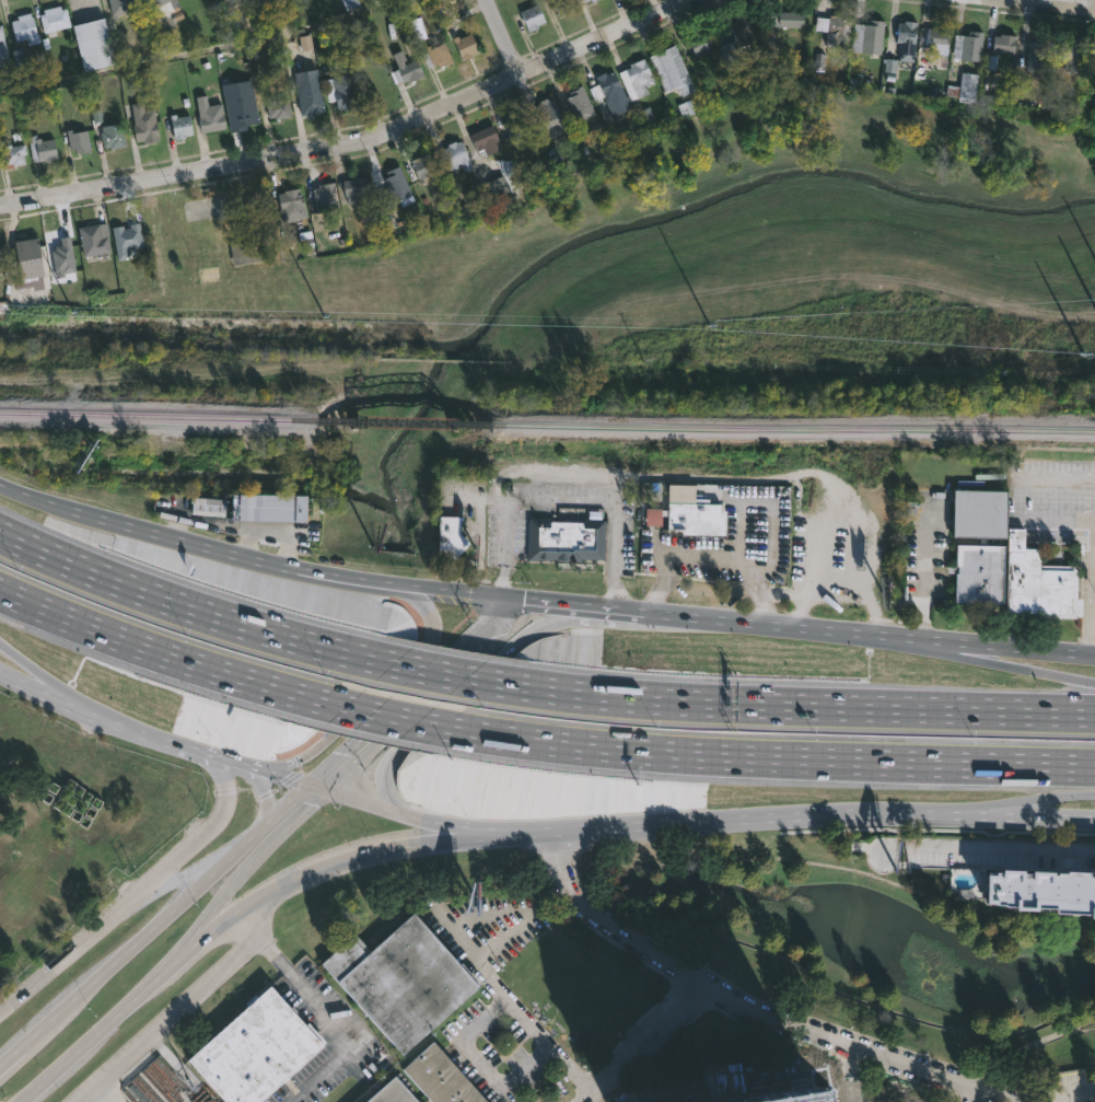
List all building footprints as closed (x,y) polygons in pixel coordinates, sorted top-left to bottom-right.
[(112,18),(108,0),(133,0),(136,12),(115,16),(112,18)] [(151,7),(148,0),(174,0),(178,11),(180,10),(184,18),(173,22),(175,26),(163,32),(161,27),(154,31),(151,23),(148,25),(147,23),(145,23),(140,11),(151,7)] [(551,1),(551,0),(573,0),(576,9),(562,13),(561,10),(556,12),(550,2),(551,1)] [(534,31),(529,32),(521,11),(538,3),(546,23),(538,26),(539,27),(534,31)] [(60,7),(61,10),(66,9),(69,27),(44,33),(39,15),(44,14),(44,10),(60,7)] [(805,16),(804,28),(762,26),(764,11),(804,13),(804,16),(805,16)] [(31,13),(32,16),(33,16),(39,44),(28,46),(26,39),(15,43),(11,22),(18,20),(18,16),(31,13)] [(746,13),(749,22),(752,21),(756,31),(746,35),(750,44),(741,47),(743,53),(725,60),(720,47),(735,40),(729,24),(735,21),(734,19),(746,13)] [(853,18),(850,45),(832,43),(832,40),(827,40),(828,32),(816,31),(817,16),(830,19),(831,15),(853,18)] [(115,65),(83,72),(72,26),(104,19),(115,65)] [(885,22),(882,55),(852,53),(854,24),(871,25),(871,20),(885,22)] [(919,21),(915,61),(899,59),(901,42),(896,40),(898,22),(905,22),(905,20),(919,21)] [(10,66),(0,68),(0,25),(1,25),(10,66)] [(929,27),(948,30),(946,55),(930,53),(930,46),(927,45),(929,27)] [(706,31),(714,49),(697,58),(688,38),(699,33),(700,34),(706,31)] [(982,32),(980,60),(952,58),(954,34),(967,35),(968,31),(982,32)] [(1015,35),(1013,53),(991,51),(993,35),(999,35),(999,33),(1015,35)] [(470,34),(479,51),(463,61),(452,39),(458,36),(459,39),(470,34)] [(1050,38),(1048,71),(1025,69),(1027,40),(1034,42),(1034,37),(1050,38)] [(1084,45),(1080,73),(1063,71),(1064,60),(1053,59),(1056,40),(1084,45)] [(444,42),(453,62),(440,68),(438,63),(427,68),(421,55),(427,53),(424,47),(434,43),(435,46),(444,42)] [(675,44),(696,90),(682,96),(678,90),(676,91),(675,86),(664,91),(649,56),(675,44)] [(632,101),(631,102),(619,72),(630,68),(629,65),(645,58),(655,83),(646,88),(649,93),(632,101)] [(417,59),(424,77),(410,83),(409,81),(404,83),(403,80),(395,83),(391,72),(397,70),(398,67),(417,59)] [(615,72),(626,96),(628,96),(632,108),(611,117),(602,95),(593,100),(587,89),(598,84),(595,77),(606,72),(607,74),(615,72)] [(978,73),(975,103),(957,101),(958,97),(945,95),(946,83),(959,85),(962,72),(978,73)] [(351,77),(356,109),(343,111),(342,108),(338,109),(336,101),(328,103),(325,80),(351,77)] [(251,81),(252,91),(254,91),(259,123),(244,125),(243,119),(238,120),(234,94),(238,93),(237,86),(246,84),(246,82),(251,81)] [(581,120),(576,121),(567,98),(570,96),(569,93),(574,91),(573,89),(582,84),(594,115),(581,120)] [(318,85),(322,108),(319,108),(319,112),(301,112),(299,89),(302,89),(302,86),(318,85)] [(685,118),(683,118),(677,105),(692,98),(691,96),(699,93),(706,109),(685,118)] [(206,95),(208,106),(221,104),(225,129),(201,134),(196,97),(206,95)] [(547,98),(548,101),(552,98),(569,132),(564,135),(567,140),(556,144),(554,140),(551,141),(549,138),(540,142),(526,112),(536,107),(535,105),(540,103),(540,102),(547,98)] [(289,100),(291,117),(276,120),(275,118),(268,119),(266,103),(267,103),(267,101),(276,100),(276,102),(289,100)] [(142,102),(143,111),(153,108),(160,140),(142,143),(142,140),(135,142),(129,104),(142,102)] [(176,115),(177,118),(189,115),(194,135),(184,137),(185,139),(175,141),(170,116),(176,115)] [(126,147),(110,149),(110,148),(97,148),(94,128),(123,124),(126,147)] [(492,125),(503,150),(487,158),(484,149),(477,151),(469,135),(492,125)] [(73,129),(73,134),(88,130),(91,152),(81,154),(81,152),(75,153),(74,150),(70,151),(67,130),(73,129)] [(37,135),(37,139),(40,138),(42,141),(54,139),(57,159),(53,160),(53,162),(33,164),(27,137),(37,135)] [(455,141),(456,143),(461,142),(474,169),(465,173),(461,164),(457,165),(458,167),(446,173),(436,154),(444,151),(443,149),(449,147),(447,146),(455,141)] [(25,144),(26,154),(24,154),(25,165),(13,166),(13,164),(4,165),(2,148),(3,147),(25,144)] [(428,177),(421,181),(420,178),(419,179),(410,163),(432,151),(440,164),(436,165),(439,170),(428,177)] [(523,187),(511,193),(510,192),(487,201),(480,186),(502,175),(496,160),(511,161),(523,187)] [(415,202),(403,207),(400,202),(396,204),(397,208),(384,213),(376,196),(389,190),(384,179),(388,177),(386,172),(400,166),(415,202)] [(368,177),(372,200),(348,205),(342,183),(368,177)] [(321,210),(315,211),(313,188),(318,188),(318,185),(334,183),(337,209),(321,210)] [(299,189),(300,198),(303,197),(306,218),(295,220),(296,221),(282,223),(278,195),(284,194),(284,192),(299,189)] [(109,253),(110,259),(101,262),(100,254),(84,257),(79,228),(108,222),(110,236),(108,236),(110,252),(109,253)] [(46,289),(31,291),(30,287),(16,289),(12,259),(18,258),(14,237),(37,233),(46,289)] [(265,262),(233,266),(229,244),(261,239),(265,262)] [(708,503),(721,503),(721,509),(727,510),(726,536),(682,535),(682,529),(667,529),(668,485),(695,485),(695,498),(708,499),(708,503)] [(1006,490),(1005,540),(953,538),(954,489),(1006,490)] [(240,520),(240,492),(308,494),(308,520),(240,520)] [(452,557),(439,557),(440,515),(463,517),(462,535),(470,543),(458,556),(452,549),(452,557)] [(550,520),(584,521),(584,519),(606,520),(604,559),(582,558),(582,560),(528,558),(529,517),(550,517),(550,520)] [(1077,567),(1076,614),(1005,612),(1007,527),(1025,527),(1024,548),(1040,548),(1039,566),(1077,567)] [(1004,545),(1004,603),(954,602),(955,572),(947,572),(947,566),(956,567),(956,545),(1004,545)] [(1093,869),(1094,869),(1094,917),(1091,917),(1091,914),(1053,912),(1053,907),(1037,906),(1037,909),(1015,909),(1015,905),(987,904),(988,870),(1002,870),(1002,868),(1024,869),(1024,871),(1033,871),(1033,870),(1053,871),(1053,872),(1069,873),(1069,870),(1093,871),(1093,869)] [(415,914),(480,987),(404,1057),(321,964),(351,936),(353,938),(356,936),(371,952),(415,914)] [(324,1046),(262,1101),(225,1101),(188,1060),(270,986),(324,1046)] [(458,1070),(486,1101),(367,1101),(395,1076),(416,1099),(423,1092),(403,1070),(433,1043),(454,1066),(459,1060),(463,1066),(458,1070)] [(831,1091),(759,1101),(833,1101),(831,1091)]
